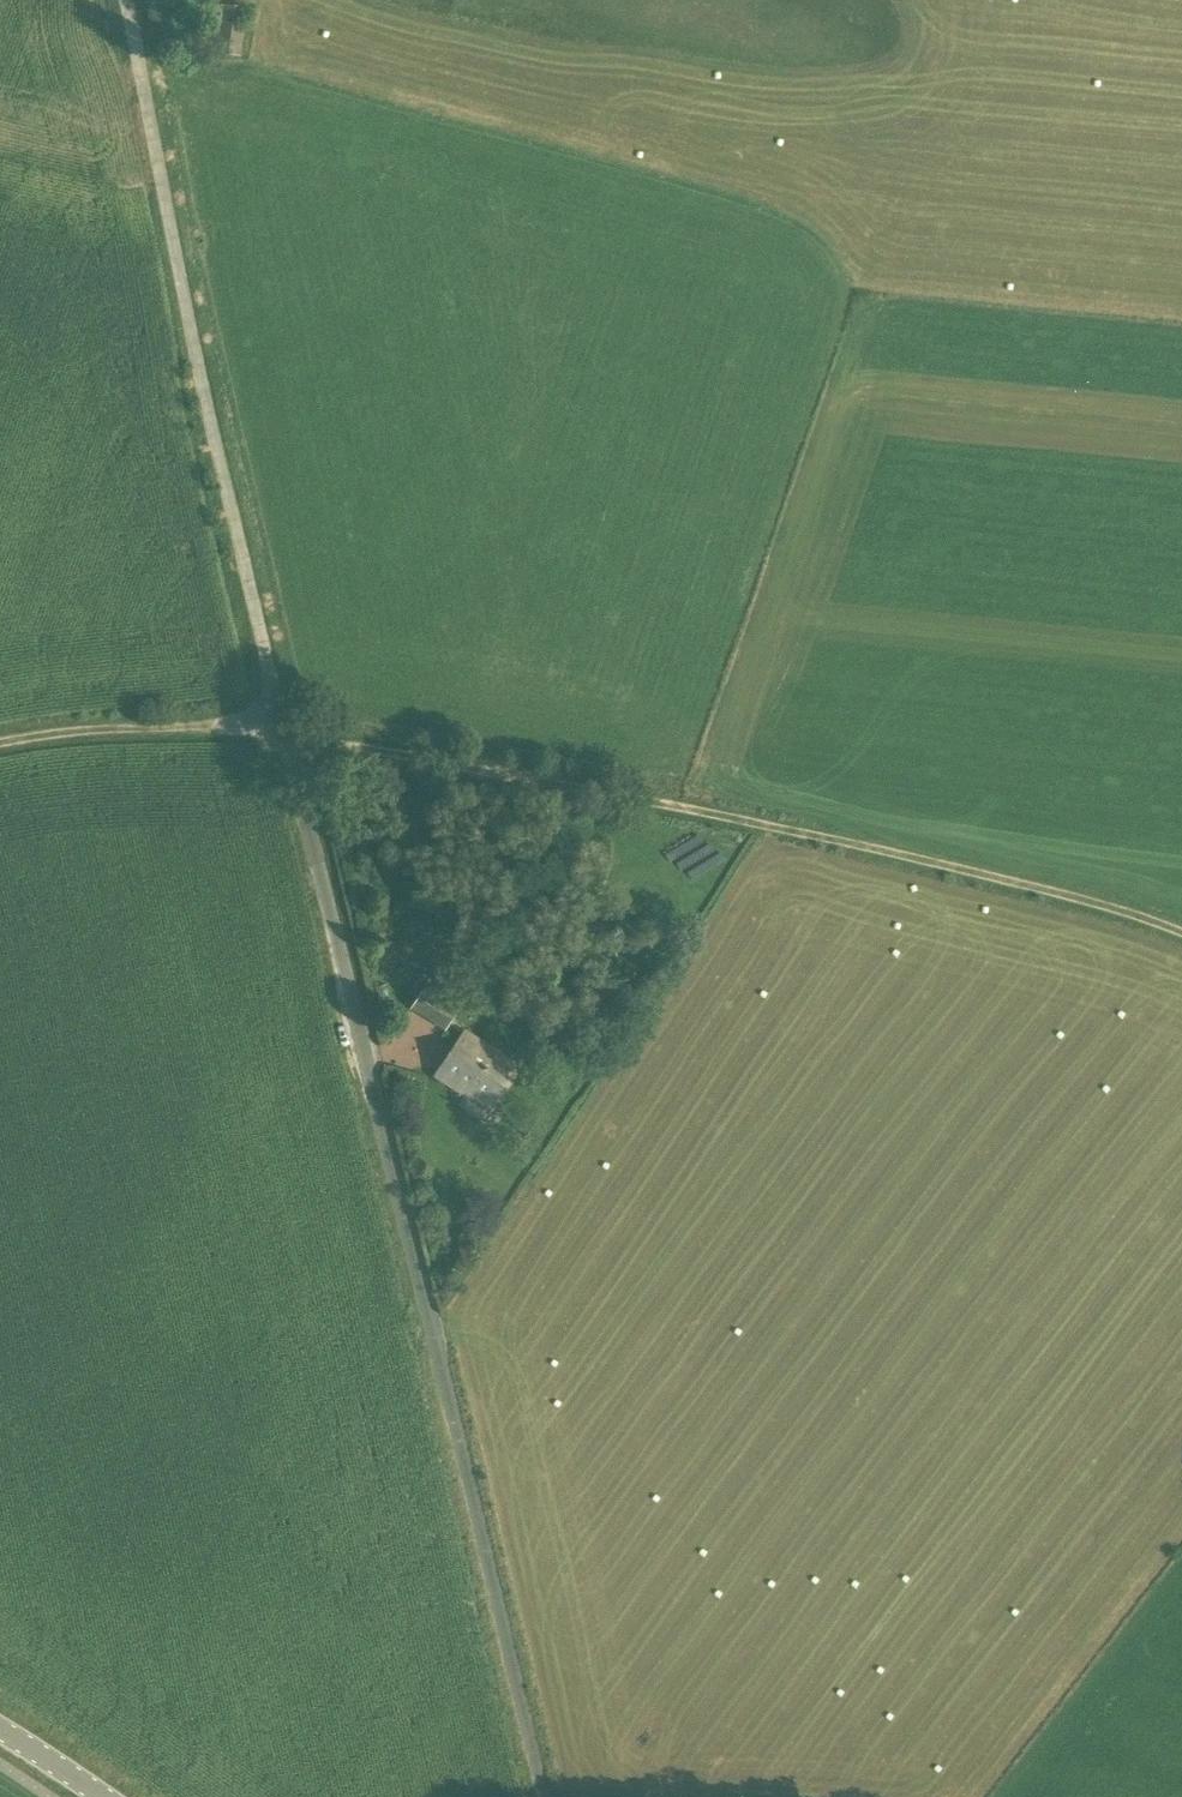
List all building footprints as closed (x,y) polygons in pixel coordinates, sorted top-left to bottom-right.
[(246,8),(205,3),(202,33),(216,34),(214,52),(241,55),(242,38),(246,8)] [(445,1027),(462,1001),(431,980),(413,1005),(445,1027)] [(492,1111),(520,1066),(464,1032),(436,1077),(492,1111)]
